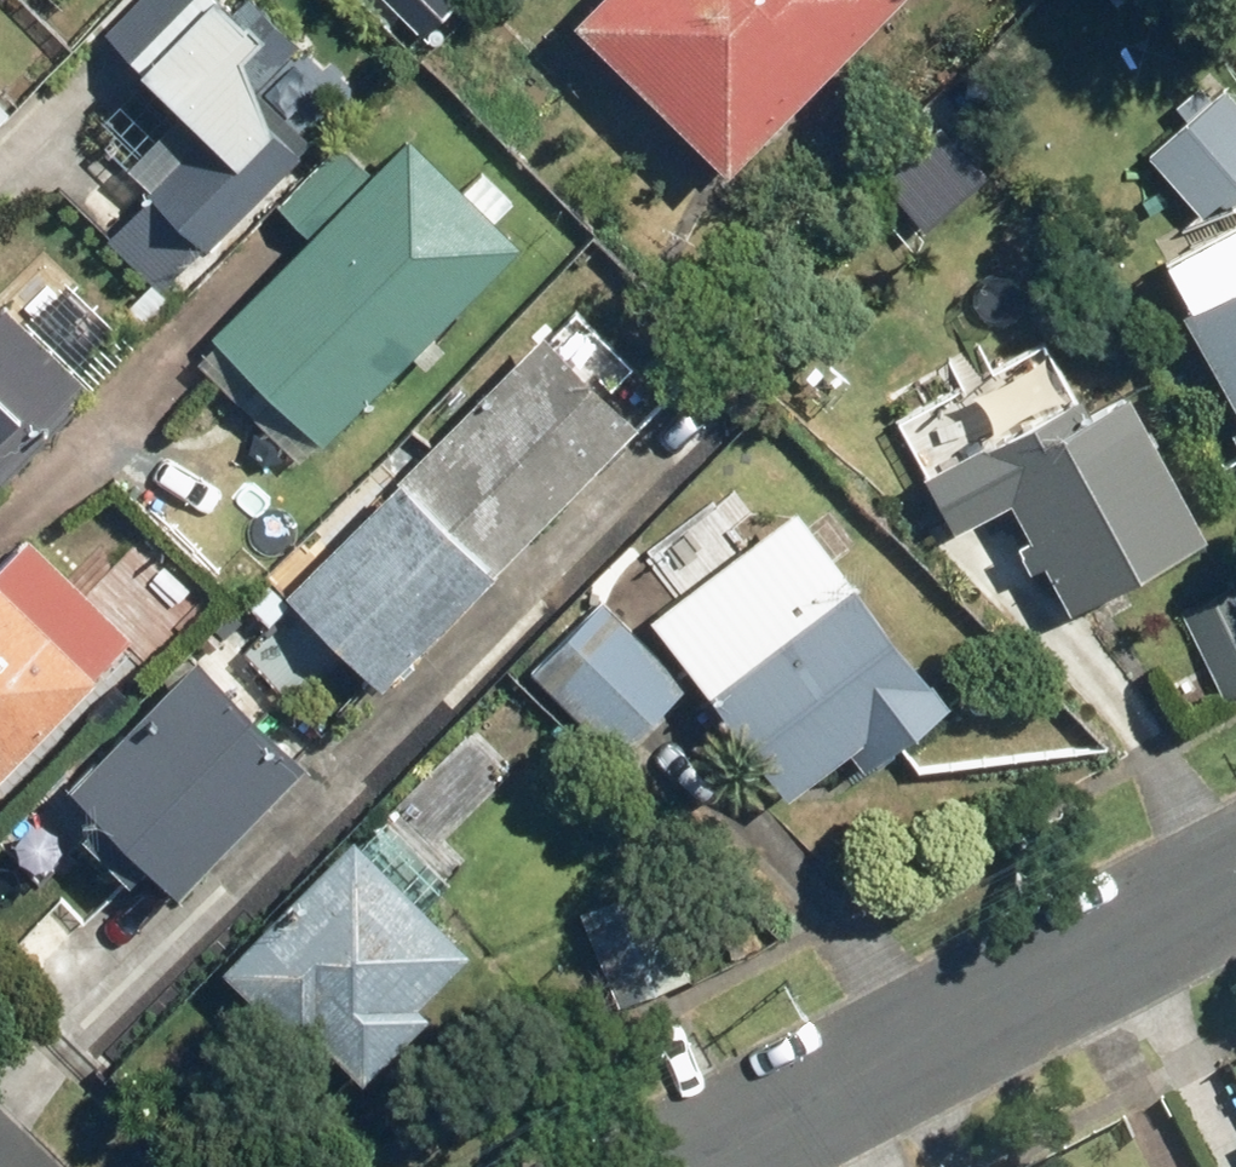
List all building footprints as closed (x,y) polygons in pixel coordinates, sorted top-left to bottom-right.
[(105,29),(204,129),(145,188),(151,195),(105,241),(153,290),(199,245),(203,250),(300,155),(241,96),(297,41),(256,0),(236,0),(229,7),(223,0),(134,0),(105,29)] [(572,21),(728,171),(810,86),(893,0),(593,0),(572,21)] [(1033,6),(1071,46),(1121,0),(1039,0),(1033,6)] [(1225,85),(1148,154),(1200,211),(1217,196),(1231,210),(1235,205),(1235,97),(1225,85)] [(306,233),(208,331),(320,441),(516,243),(405,133),(370,168),(342,141),(278,206),(306,233)] [(1179,310),(1235,414),(1235,279),(1179,310)] [(87,390),(1,304),(0,305),(0,477),(87,390)] [(539,330),(280,591),(375,684),(633,422),(539,330)] [(698,363),(630,429),(669,468),(736,402),(698,363)] [(922,471),(952,528),(1006,500),(1064,610),(1205,536),(1127,388),(1086,409),(1076,390),(922,471)] [(1225,428),(1235,447),(1235,422),(1225,428)] [(792,502),(645,616),(781,791),(845,742),(860,762),(944,697),(792,502)] [(90,677),(87,673),(125,634),(22,534),(0,557),(0,769),(90,677)] [(1220,679),(1235,671),(1235,582),(1184,608),(1220,679)] [(599,598),(529,668),(612,751),(682,681),(599,598)] [(190,654),(61,784),(169,891),(299,762),(190,654)] [(349,832),(214,963),(292,1044),(309,1027),(355,1075),(422,1010),(410,997),(461,948),(349,832)] [(653,879),(578,909),(616,1000),(690,970),(653,879)]
